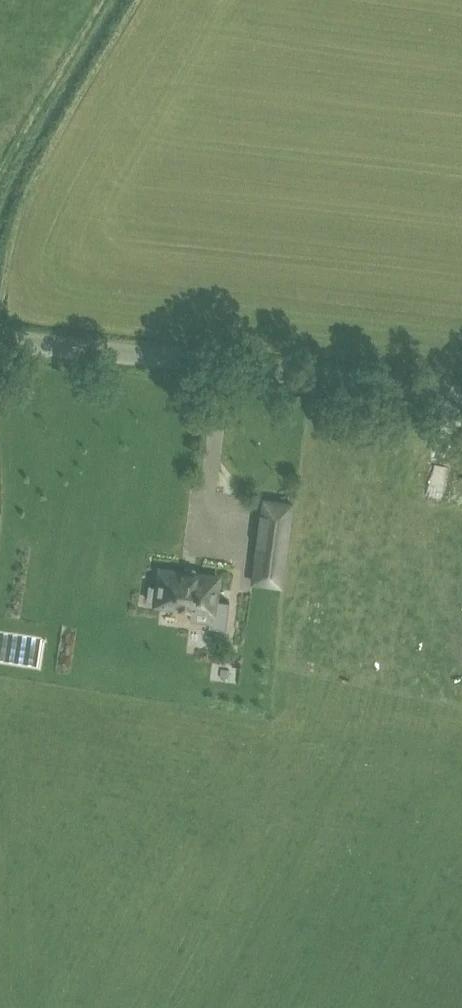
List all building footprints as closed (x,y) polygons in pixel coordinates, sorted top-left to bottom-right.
[(254,577),(282,581),(292,502),(264,498),(254,577)] [(210,626),(227,628),(230,602),(215,600),(218,577),(199,574),(199,573),(180,571),(161,569),(159,586),(150,585),(148,600),(157,601),(157,602),(212,610),(210,626)]
